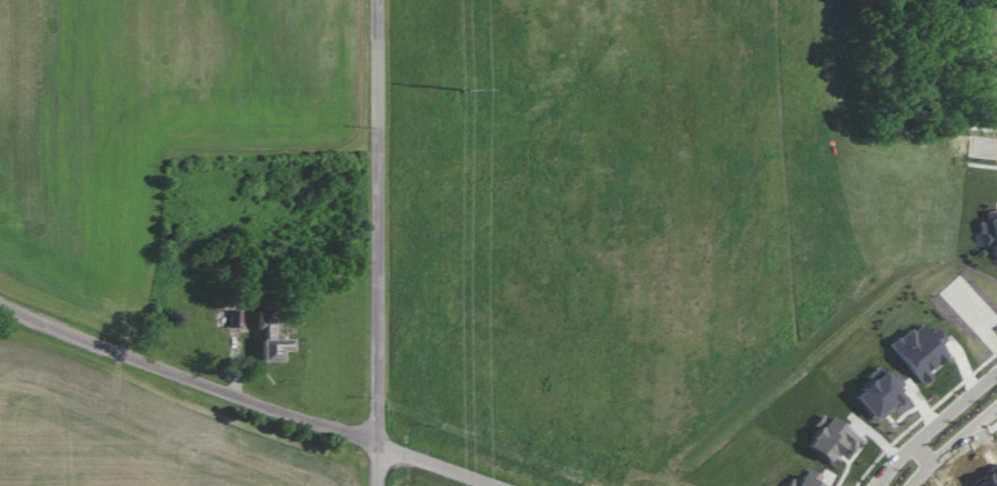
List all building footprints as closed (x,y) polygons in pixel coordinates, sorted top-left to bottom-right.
[(985,211),(987,220),(980,221),(983,246),(992,245),(993,258),(996,257),(996,210),(985,211)] [(230,326),(242,326),(241,309),(229,310),(230,326)] [(280,361),(280,350),(291,351),(291,339),(276,338),(277,310),(259,310),(259,361),(280,361)] [(934,327),(928,332),(921,324),(912,331),(909,327),(888,345),(921,383),(931,375),(928,371),(947,355),(939,345),(945,340),(934,327)] [(891,370),(886,375),(877,365),(864,376),(869,381),(852,395),(875,422),(904,399),(897,390),(903,385),(891,370)]
